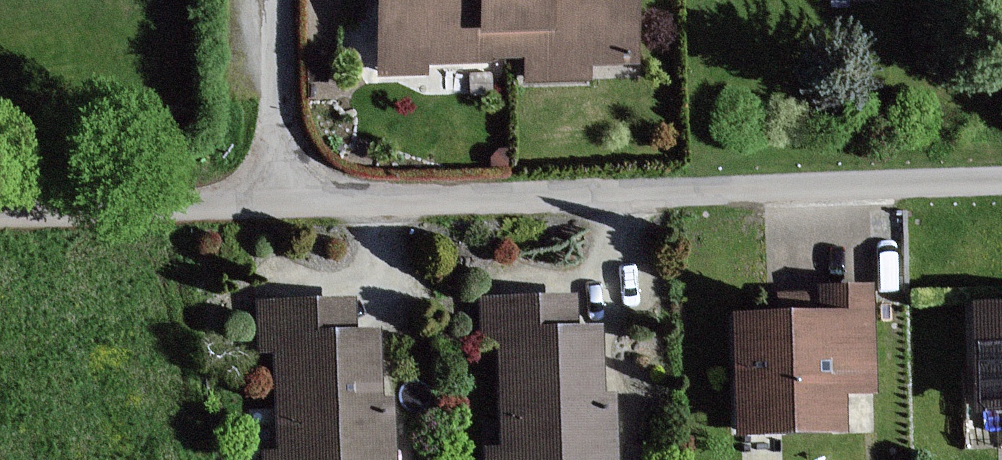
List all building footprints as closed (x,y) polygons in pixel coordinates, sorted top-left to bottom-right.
[(516,0),(370,0),(373,75),(416,74),(416,64),(481,62),(481,59),(518,58),(516,0)] [(518,58),(519,81),(578,79),(578,66),(628,64),(626,0),(516,0),(518,58)] [(728,321),(730,437),(836,435),(835,395),(867,395),(865,288),(813,289),(814,319),(728,321)] [(478,302),(479,346),(496,346),(499,449),(482,450),(483,459),(612,459),(610,398),(595,398),(593,330),(568,331),(567,299),(478,302)] [(257,305),(258,350),(272,350),(275,452),(261,452),(262,459),(387,459),(385,403),(374,403),(372,335),(347,336),(346,302),(257,305)] [(966,311),(970,412),(1001,411),(1001,310),(966,311)]
